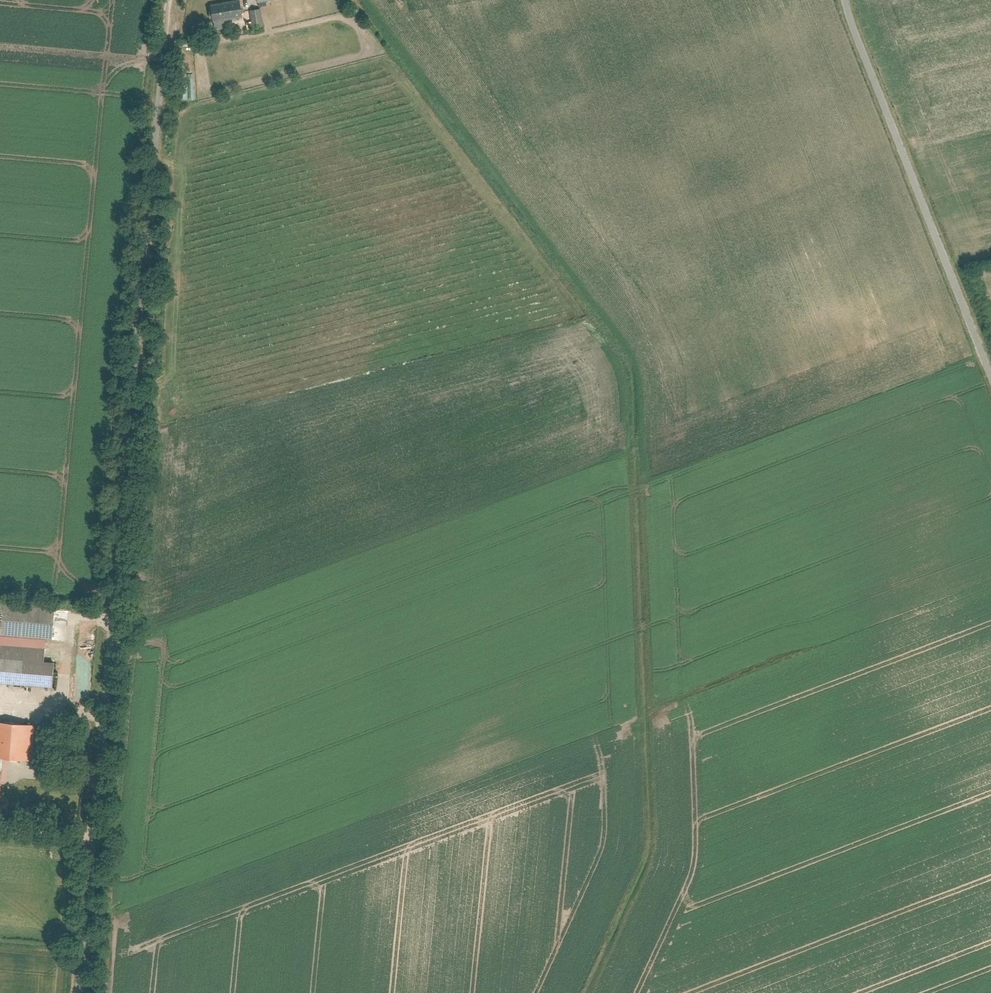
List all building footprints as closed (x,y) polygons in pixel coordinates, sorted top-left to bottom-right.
[(202,4),(206,32),(240,27),(236,0),(229,0),(202,4)] [(254,26),(262,25),(261,7),(253,8),(254,26)] [(0,602),(0,682),(50,685),(51,661),(39,660),(40,640),(47,640),(49,606),(0,602)] [(38,761),(40,723),(0,721),(0,759),(38,761)]
